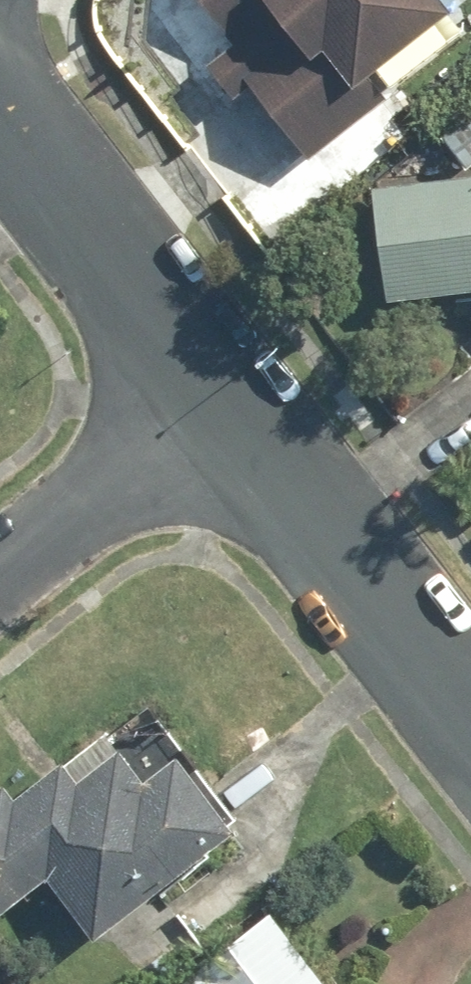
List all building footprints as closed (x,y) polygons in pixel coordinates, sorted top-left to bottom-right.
[(251,49),(230,63),(249,89),(270,74),(320,143),(390,93),(373,69),(470,0),(216,0),(251,49)] [(443,139),(466,170),(470,166),(470,119),(443,139)] [(401,297),(470,287),(470,175),(388,186),(401,297)] [(55,872),(103,934),(249,823),(173,724),(92,786),(73,761),(25,798),(10,778),(0,785),(0,914),(55,872)] [(184,983),(335,983),(278,908),(184,983)]
